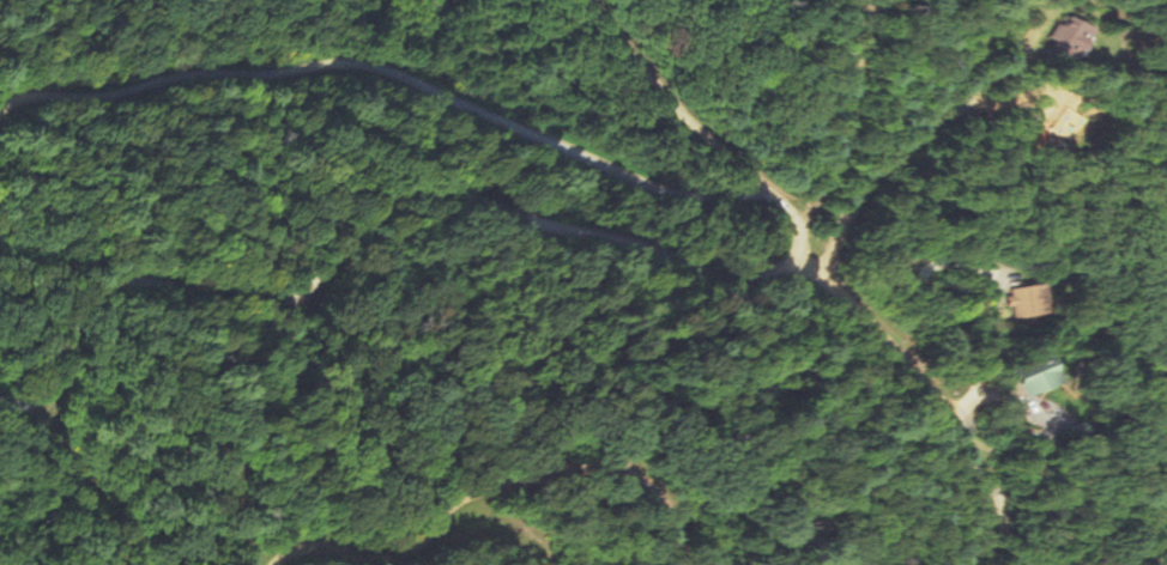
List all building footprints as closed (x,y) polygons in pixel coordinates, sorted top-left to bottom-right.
[(1041,48),(1070,60),(1084,28),(1061,18),(1057,27),(1051,24),(1041,48)] [(1003,288),(1006,314),(1042,310),(1039,284),(1003,288)] [(1054,385),(1042,359),(1013,371),(1025,397),(1054,385)]
